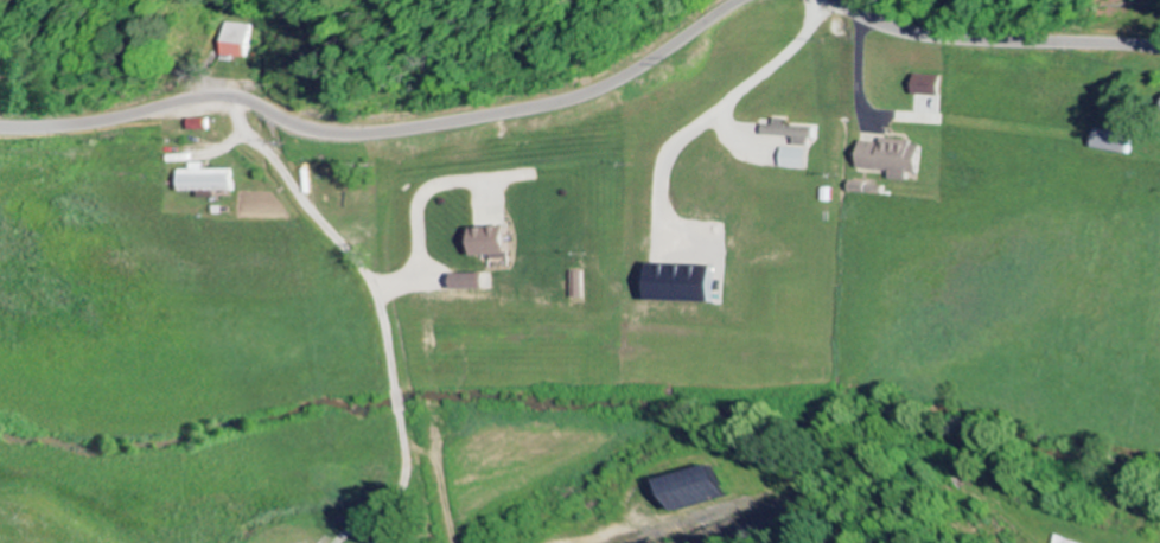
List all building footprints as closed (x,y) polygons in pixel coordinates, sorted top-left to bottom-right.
[(246,58),(247,24),(222,23),(221,57),(246,58)] [(939,76),(913,75),(912,96),(939,97),(939,76)] [(810,128),(783,127),(783,120),(772,120),(772,126),(762,126),(761,137),(792,138),(792,147),(810,147),(810,128)] [(1090,150),(1127,154),(1129,134),(1092,130),(1090,150)] [(888,173),(888,179),(906,182),(906,174),(917,175),(921,144),(879,139),(878,144),(860,142),(857,169),(888,173)] [(805,149),(780,148),(780,168),(804,169),(805,149)] [(177,193),(229,192),(229,169),(201,170),(201,163),(187,163),(188,170),(176,170),(177,193)] [(507,256),(506,229),(471,230),(473,257),(507,256)] [(713,305),(714,267),(648,265),(647,303),(713,305)] [(484,275),(451,276),(452,291),(484,290),(484,275)] [(645,479),(653,511),(709,496),(701,464),(645,479)]
